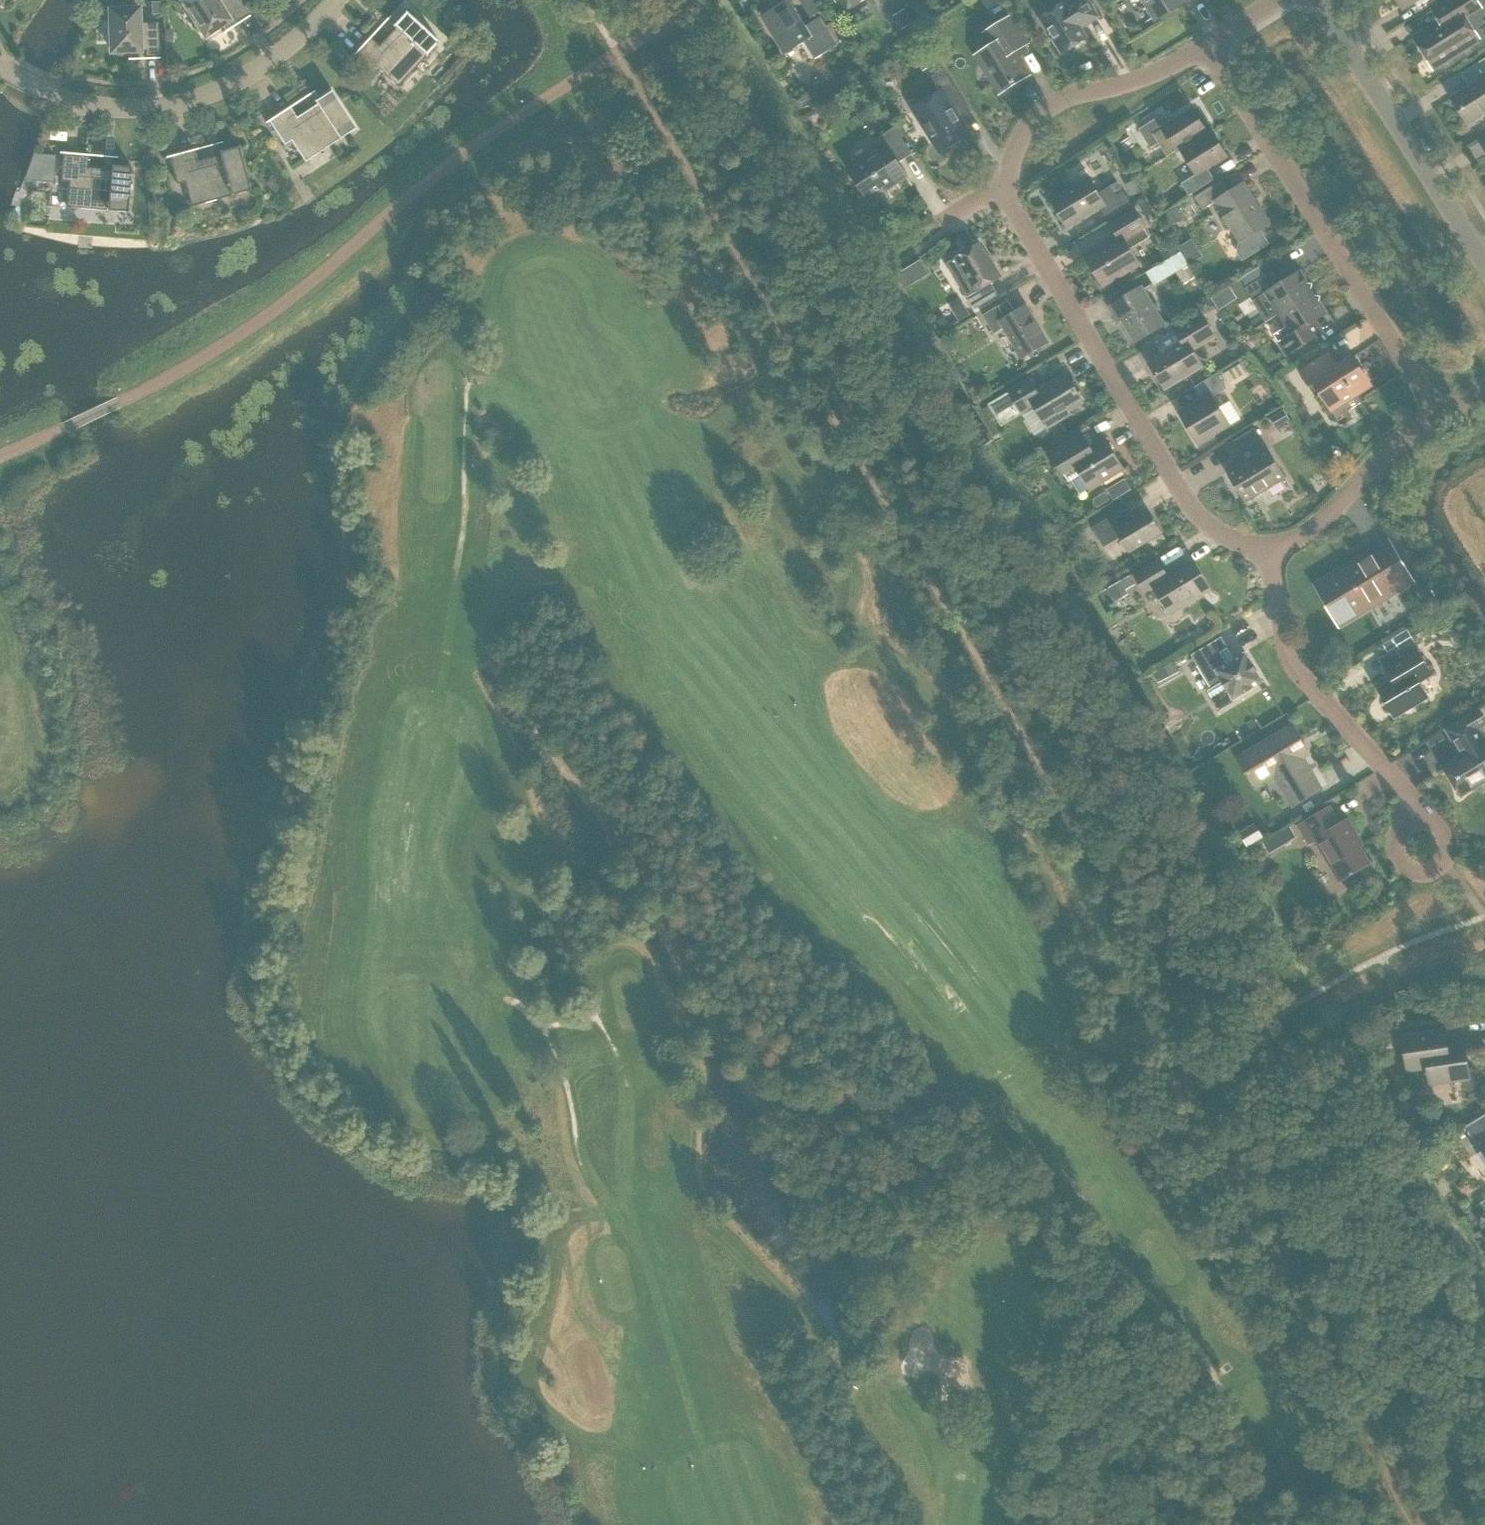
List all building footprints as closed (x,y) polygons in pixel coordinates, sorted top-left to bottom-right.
[(205,34),(234,16),(238,22),(238,23),(250,15),(250,14),(249,15),(240,0),(183,0),(205,34)] [(775,7),(762,15),(760,12),(759,12),(787,57),(788,56),(786,53),(805,41),(816,58),(838,44),(820,16),(806,25),(791,0),(778,0),(774,3),(772,0),(771,0),(775,7)] [(1100,16),(1090,0),(1071,0),(1066,4),(1064,2),(1041,17),(1063,52),(1087,37),(1081,28),(1100,16)] [(1155,17),(1183,0),(1144,0),(1155,17)] [(1421,35),(1439,64),(1477,40),(1479,43),(1484,39),(1484,15),(1484,0),(1449,0),(1434,10),(1441,22),(1421,35)] [(161,1),(152,2),(152,14),(161,13),(161,1)] [(110,3),(112,51),(146,50),(146,57),(146,58),(160,58),(160,57),(159,22),(139,22),(139,8),(129,8),(129,2),(110,3)] [(440,42),(406,10),(392,25),(395,28),(379,45),(370,37),(371,37),(370,36),(350,57),(351,58),(353,56),(374,75),(379,69),(398,87),(440,42)] [(1001,91),(1028,75),(1013,52),(1026,44),(1009,17),(986,31),(994,44),(978,54),(1001,91)] [(937,22),(929,27),(933,35),(942,30),(937,22)] [(929,45),(920,50),(929,66),(939,61),(929,45)] [(1484,115),(1484,58),(1469,68),(1477,80),(1454,95),(1472,123),(1484,115)] [(940,150),(969,131),(949,100),(960,93),(944,68),(932,76),(943,92),(915,110),(940,150)] [(290,106),(266,122),(269,121),(285,144),(291,140),(305,161),(356,128),(331,89),(315,100),(317,103),(297,116),(290,106)] [(801,95),(794,99),(801,110),(808,106),(801,95)] [(1160,116),(1139,129),(1151,147),(1158,143),(1167,156),(1177,150),(1208,131),(1194,108),(1166,126),(1160,116)] [(899,162),(912,153),(895,127),(878,137),(884,147),(849,170),(868,199),(896,182),(897,183),(908,176),(899,162)] [(1208,167),(1228,155),(1214,133),(1183,152),(1197,174),(1182,183),(1189,195),(1215,179),(1208,167)] [(250,190),(238,145),(219,150),(220,154),(197,161),(194,149),(194,148),(166,156),(167,157),(170,156),(177,183),(185,181),(192,206),(250,190)] [(128,212),(132,166),(112,164),(111,168),(87,166),(88,155),(89,155),(89,153),(60,151),(60,152),(63,152),(61,181),(69,181),(67,207),(128,212)] [(1117,195),(1111,185),(1099,193),(1090,179),(1053,201),(1067,225),(1100,206),(1107,217),(1131,203),(1124,191),(1117,195)] [(1260,229),(1270,223),(1245,182),(1230,191),(1222,179),(1195,196),(1203,209),(1215,202),(1240,242),(1238,252),(1243,259),(1269,243),(1260,229)] [(1147,200),(1139,205),(1145,216),(1153,211),(1147,200)] [(1147,226),(1137,209),(1111,224),(1119,238),(1086,258),(1104,286),(1141,264),(1131,247),(1149,237),(1144,228),(1147,226)] [(956,257),(946,263),(967,297),(967,296),(975,309),(999,294),(991,282),(1002,276),(994,264),(993,264),(980,242),(956,257)] [(1154,284),(1189,263),(1181,251),(1147,272),(1154,284)] [(1269,273),(1246,288),(1259,308),(1267,321),(1279,313),(1313,291),(1300,270),(1277,285),(1269,273)] [(1136,340),(1164,324),(1141,287),(1110,306),(1119,321),(1123,318),(1136,340)] [(1287,326),(1275,334),(1288,354),(1311,340),(1324,331),(1316,319),(1327,313),(1313,291),(1279,313),(1287,326)] [(1023,357),(1048,342),(1026,305),(1016,311),(1009,299),(983,314),(994,333),(1005,327),(1023,357)] [(963,302),(952,309),(959,321),(970,315),(963,302)] [(1193,349),(1215,335),(1202,313),(1176,329),(1183,342),(1149,362),(1165,388),(1203,365),(1193,349)] [(1315,383),(1333,411),(1337,417),(1362,401),(1358,395),(1373,385),(1353,355),(1338,364),(1330,351),(1300,371),(1310,386),(1315,383)] [(1009,391),(988,403),(1001,425),(1022,413),(1034,406),(1048,428),(1072,414),(1068,408),(1082,400),(1083,401),(1084,401),(1067,373),(1038,391),(1030,378),(1009,391)] [(1202,398),(1179,412),(1200,446),(1216,436),(1214,434),(1230,425),(1241,418),(1229,400),(1219,406),(1213,396),(1226,388),(1217,373),(1195,386),(1202,398)] [(1229,472),(1246,500),(1285,477),(1268,448),(1264,450),(1259,441),(1262,439),(1255,427),(1234,440),(1247,461),(1229,472)] [(1071,482),(1082,475),(1091,490),(1125,469),(1105,437),(1090,445),(1083,433),(1052,452),(1071,482)] [(1124,479),(1107,489),(1114,500),(1131,490),(1124,479)] [(1106,492),(1094,499),(1098,507),(1111,499),(1106,492)] [(1130,551),(1162,532),(1149,509),(1125,523),(1118,512),(1093,527),(1105,546),(1121,537),(1130,551)] [(1413,580),(1389,541),(1315,585),(1338,625),(1371,605),(1374,606),(1384,600),(1384,597),(1413,580)] [(1172,611),(1208,589),(1192,561),(1168,575),(1160,561),(1136,576),(1151,601),(1162,594),(1172,611)] [(1134,585),(1129,576),(1100,593),(1105,602),(1113,598),(1115,603),(1130,594),(1127,589),(1134,585)] [(1429,586),(1421,591),(1428,602),(1436,597),(1429,586)] [(1408,630),(1394,639),(1401,650),(1415,641),(1408,630)] [(1191,654),(1211,687),(1207,690),(1218,708),(1264,681),(1246,651),(1235,657),(1222,636),(1191,654)] [(1401,675),(1393,680),(1379,689),(1395,716),(1428,696),(1419,681),(1432,673),(1417,649),(1393,663),(1401,675)] [(1161,682),(1181,671),(1175,661),(1155,672),(1161,682)] [(1484,724),(1484,716),(1480,708),(1446,729),(1461,755),(1444,766),(1462,795),(1484,781),(1484,736),(1480,727),(1484,724)] [(1295,803),(1320,788),(1300,756),(1308,751),(1293,727),(1240,759),(1255,784),(1276,771),(1295,803)] [(1352,874),(1370,863),(1354,836),(1357,834),(1348,819),(1341,824),(1330,806),(1299,825),(1309,843),(1316,839),(1340,880),(1352,873),(1352,874)] [(1255,824),(1240,833),(1247,845),(1249,848),(1264,839),(1255,824)] [(1290,827),(1278,834),(1284,845),(1296,837),(1290,827)] [(1432,1065),(1434,1082),(1460,1078),(1462,1083),(1466,1086),(1471,1086),(1475,1084),(1478,1080),(1479,1075),(1477,1071),(1473,1068),(1468,1067),(1465,1048),(1449,1051),(1446,1030),(1403,1036),(1408,1069),(1432,1065)] [(1468,1125),(1475,1136),(1470,1139),(1484,1164),(1484,1114),(1468,1125)] [(1475,1215),(1480,1224),(1484,1221),(1484,1211),(1484,1210),(1475,1215)]
